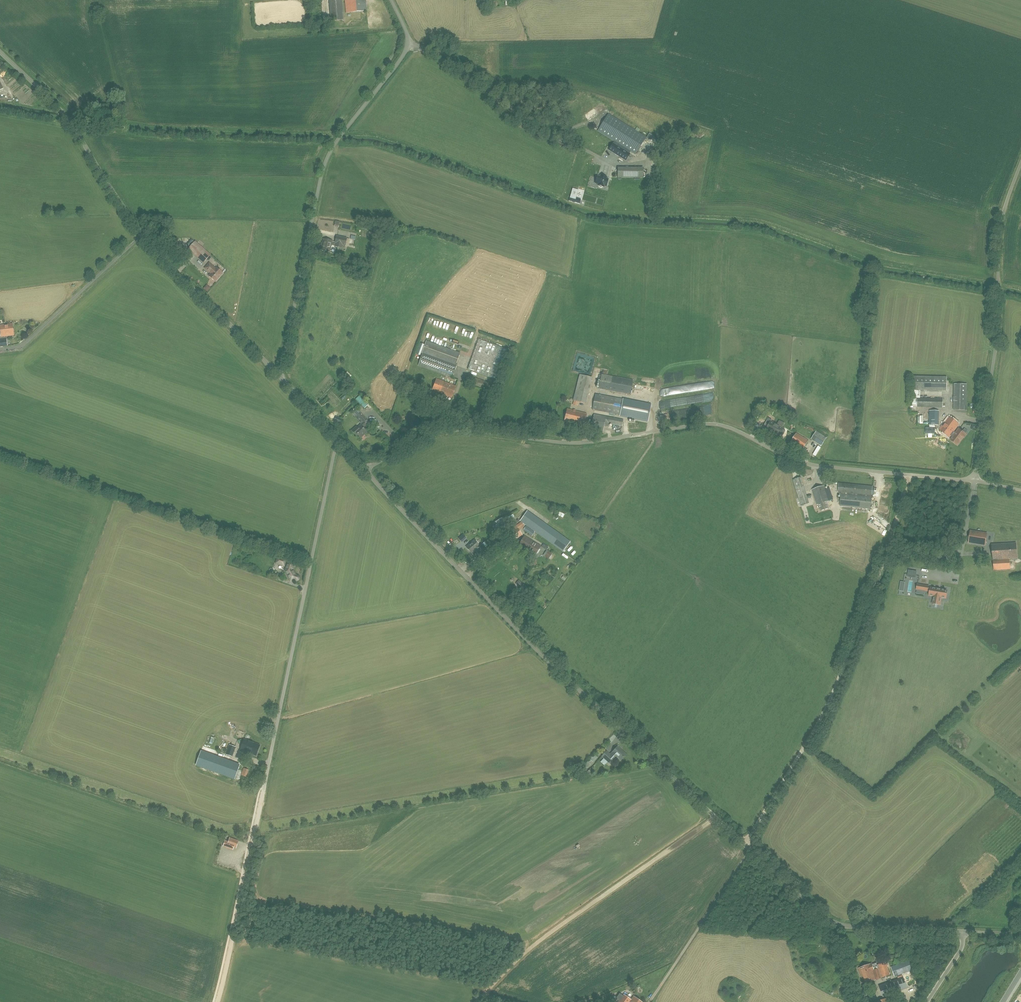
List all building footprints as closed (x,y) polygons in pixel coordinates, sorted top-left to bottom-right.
[(343,20),(342,0),(329,0),(330,21),(343,20)] [(367,11),(366,0),(345,0),(346,13),(367,11)] [(561,120),(565,113),(561,111),(557,118),(561,120)] [(571,117),(570,118),(572,124),(573,123),(576,122),(586,119),(584,113),(580,114),(571,117)] [(646,137),(613,116),(608,113),(597,131),(635,155),(646,137)] [(613,143),(608,150),(626,161),(630,154),(613,143)] [(643,178),(643,169),(617,169),(617,178),(643,178)] [(595,183),(598,184),(597,185),(598,186),(599,187),(601,188),(602,187),(603,187),(604,185),(606,186),(608,179),(606,178),(606,177),(600,175),(600,177),(597,176),(595,183)] [(345,248),(347,238),(337,236),(335,242),(332,241),(332,240),(324,239),(321,250),(330,252),(331,245),(335,246),(345,248)] [(195,241),(189,249),(203,262),(210,255),(195,241)] [(215,272),(218,269),(216,267),(215,268),(209,263),(205,268),(208,271),(210,268),(215,272)] [(223,273),(218,269),(215,272),(210,268),(208,271),(211,273),(209,276),(215,281),(223,273)] [(1,336),(14,335),(12,323),(0,325),(0,337),(1,336)] [(506,348),(478,339),(468,370),(497,379),(506,348)] [(422,353),(423,353),(418,365),(452,377),(456,365),(455,365),(460,353),(426,341),(422,353)] [(483,388),(485,381),(465,374),(462,381),(483,388)] [(585,403),(591,377),(580,374),(573,400),(585,403)] [(630,394),(633,380),(601,374),(598,388),(630,394)] [(947,377),(913,376),(913,390),(946,390),(947,377)] [(442,394),(447,383),(436,379),(432,390),(442,394)] [(447,383),(442,394),(452,397),(456,386),(447,383)] [(954,384),(953,409),(966,410),(967,384),(954,384)] [(623,398),(622,399),(595,394),(592,410),(597,411),(598,410),(619,415),(619,416),(648,421),(651,403),(623,398)] [(363,410),(368,407),(362,396),(357,399),(363,410)] [(943,407),(943,398),(917,398),(917,407),(943,407)] [(362,413),(361,414),(357,409),(352,414),(361,424),(357,427),(356,426),(352,430),(356,435),(357,434),(359,436),(359,437),(361,438),(364,435),(368,430),(364,426),(366,424),(367,426),(368,426),(370,425),(370,424),(370,423),(362,413)] [(570,422),(573,410),(567,409),(566,413),(565,413),(564,414),(564,415),(564,416),(565,416),(564,421),(570,422)] [(573,410),(570,422),(584,426),(587,413),(573,410)] [(939,411),(929,411),(929,425),(938,425),(939,411)] [(603,433),(604,426),(608,427),(609,423),(621,426),(623,419),(594,414),(591,430),(603,433)] [(943,427),(940,430),(949,437),(950,435),(953,431),(958,424),(949,417),(942,426),(943,427)] [(768,418),(764,426),(767,428),(767,429),(779,436),(780,435),(783,436),(785,431),(783,429),(784,428),(782,427),(785,423),(779,420),(777,424),(771,421),(771,420),(768,418)] [(953,437),(950,440),(957,445),(962,438),(963,436),(964,437),(966,434),(959,428),(956,433),(955,433),(953,431),(950,435),(953,437)] [(826,437),(816,431),(813,437),(823,443),(826,437)] [(803,449),(809,440),(796,433),(791,442),(803,449)] [(801,477),(793,480),(801,506),(809,503),(801,477)] [(839,483),(838,492),(840,492),(839,494),(841,494),(840,506),(870,509),(872,497),(873,497),(873,495),(872,495),(872,494),(874,494),(875,487),(872,487),(873,486),(839,483)] [(820,511),(829,508),(827,502),(829,501),(824,486),(812,489),(817,505),(819,504),(820,511)] [(563,551),(570,541),(527,511),(520,520),(563,551)] [(502,518),(494,522),(496,525),(493,526),(495,531),(506,525),(502,518)] [(522,534),(519,530),(525,526),(522,522),(516,526),(515,525),(509,530),(517,539),(522,534)] [(973,531),(970,531),(970,534),(969,543),(973,543),(983,545),(985,545),(987,533),(984,533),(973,531)] [(528,551),(534,542),(524,536),(518,545),(528,551)] [(477,548),(479,546),(474,540),(466,547),(472,553),(474,550),(475,552),(477,550),(476,550),(477,549),(477,548)] [(534,542),(528,551),(535,555),(541,546),(534,542)] [(480,557),(485,553),(487,551),(486,550),(487,549),(482,543),(479,546),(477,548),(477,549),(476,550),(477,550),(475,552),(476,552),(475,553),(475,554),(477,555),(478,555),(480,557)] [(1009,559),(1017,558),(1016,543),(991,545),(994,570),(994,574),(994,579),(1010,578),(1010,573),(1008,573),(1008,569),(1010,569),(1009,559)] [(286,560),(278,557),(276,563),(284,566),(286,560)] [(568,573),(575,563),(568,558),(561,568),(568,573)] [(297,576),(297,575),(296,575),(293,570),(294,568),(295,566),(295,565),(295,563),(288,561),(285,570),(291,581),(294,580),(296,580),(297,580),(298,579),(298,578),(298,577),(298,576),(297,576)] [(917,589),(916,593),(924,595),(925,591),(928,591),(928,590),(928,588),(928,586),(926,586),(917,584),(917,589)] [(928,588),(928,590),(930,591),(929,595),(934,596),(933,604),(940,605),(941,597),(945,598),(946,593),(946,592),(946,590),(940,589),(931,588),(930,589),(928,588)] [(544,608),(549,600),(542,596),(537,604),(544,608)] [(260,745),(244,739),(240,750),(256,755),(260,745)] [(232,756),(235,747),(229,745),(226,754),(232,756)] [(604,766),(608,762),(609,763),(614,758),(613,757),(615,755),(620,760),(626,754),(617,746),(610,754),(606,751),(601,756),(604,758),(600,762),(604,766)] [(201,751),(196,765),(235,779),(239,765),(201,751)] [(594,755),(590,759),(583,765),(586,768),(590,764),(589,763),(591,761),(593,762),(597,758),(594,755)] [(225,841),(223,846),(233,849),(234,847),(236,848),(238,842),(229,839),(228,842),(225,841)] [(912,970),(909,961),(891,967),(894,976),(912,970)] [(889,975),(886,967),(885,962),(877,965),(878,969),(874,970),(871,964),(859,968),(864,984),(876,980),(881,978),(889,975)] [(907,988),(903,977),(878,987),(882,997),(907,988)]
